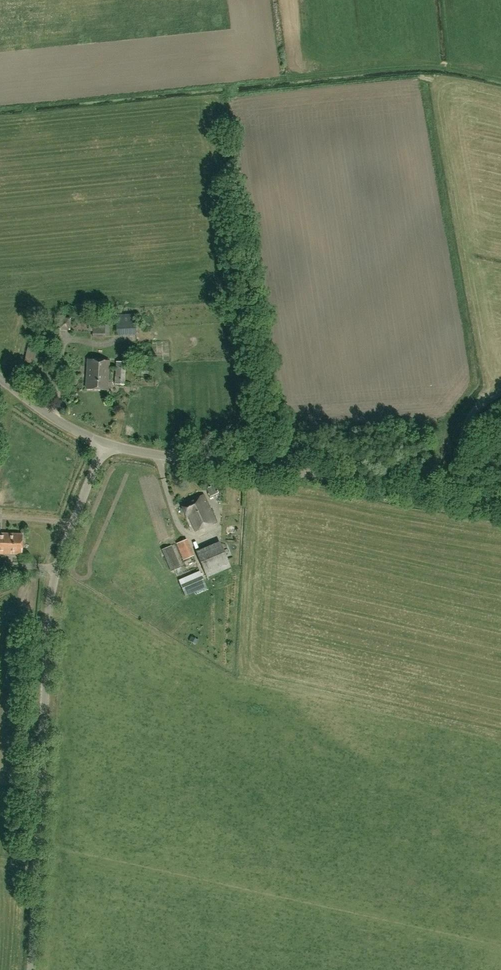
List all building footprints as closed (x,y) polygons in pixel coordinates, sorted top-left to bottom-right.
[(136,335),(135,314),(116,315),(117,336),(136,335)] [(70,330),(70,318),(59,318),(59,330),(70,330)] [(93,329),(93,337),(105,337),(105,327),(105,325),(93,325),(93,329)] [(29,342),(25,362),(34,364),(38,345),(29,342)] [(87,388),(107,389),(109,361),(88,360),(87,388)] [(126,362),(116,362),(115,384),(124,385),(126,362)] [(213,484),(206,487),(210,496),(219,492),(217,490),(216,490),(213,484)] [(188,515),(195,529),(215,521),(203,494),(181,505),(186,516),(188,515)] [(220,508),(220,516),(238,516),(238,510),(231,510),(231,508),(220,508)] [(22,533),(2,533),(2,539),(1,539),(0,552),(22,553),(22,533)] [(187,538),(176,543),(183,560),(194,555),(187,538)] [(171,571),(181,567),(171,545),(162,549),(171,571)] [(199,570),(178,579),(185,596),(207,586),(199,570)]
